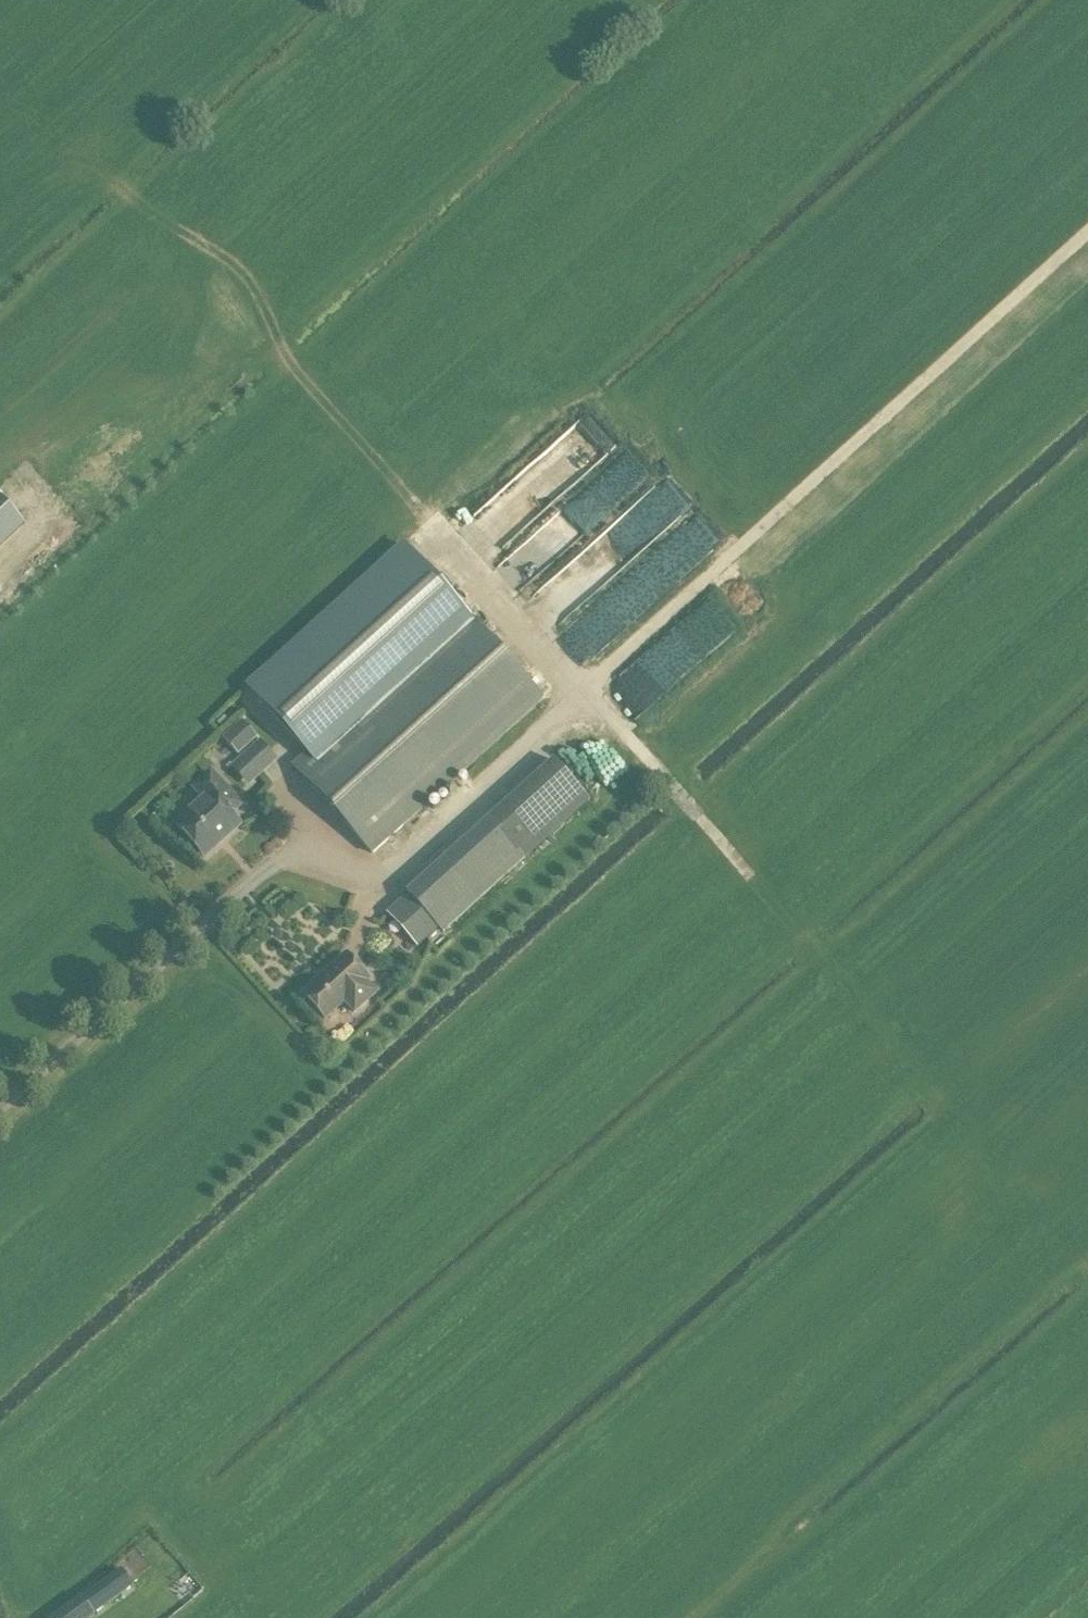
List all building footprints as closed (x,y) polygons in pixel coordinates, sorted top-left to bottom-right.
[(20,527),(0,506),(0,546),(20,527)] [(373,852),(544,697),(465,609),(406,545),(250,687),(308,751),(294,764),(373,852)] [(241,720),(221,738),(238,756),(258,738),(241,720)] [(248,786),(278,760),(259,739),(229,765),(248,786)] [(552,757),(422,878),(458,918),(589,798),(552,757)] [(227,837),(241,823),(229,810),(239,800),(212,772),(196,787),(205,797),(176,823),(202,852),(224,833),(227,837)] [(442,933),(458,918),(422,878),(406,893),(407,895),(438,928),(442,933)] [(304,993),(327,1017),(346,1000),(356,1011),(377,991),(367,980),(370,978),(351,957),(341,966),(337,962),(304,993)] [(83,1599),(55,1617),(91,1617),(94,1616),(92,1614),(131,1585),(117,1568),(82,1597),(83,1599)]
